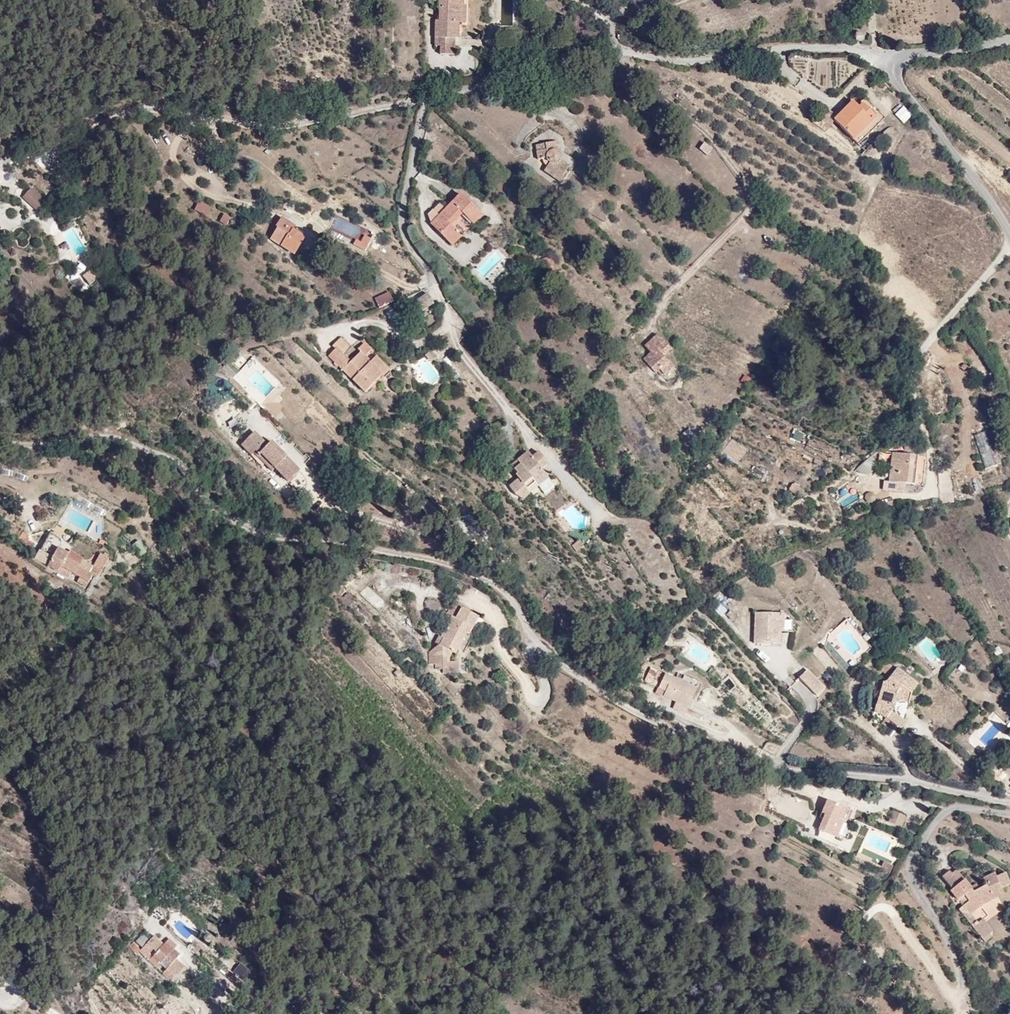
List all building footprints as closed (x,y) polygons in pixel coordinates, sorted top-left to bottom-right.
[(459,6),(462,6),(462,0),(436,0),(436,2),(436,21),(431,21),(431,49),(439,55),(453,55),(453,40),(457,40),(457,24),(460,24),(459,6)] [(623,6),(621,15),(628,16),(629,7),(623,6)] [(859,46),(862,37),(855,36),(852,45),(859,46)] [(765,77),(763,70),(754,72),(756,80),(765,77)] [(876,114),(863,102),(859,106),(849,97),(834,114),(861,131),(876,114)] [(886,115),(867,97),(863,102),(876,114),(861,131),(868,136),(886,115)] [(832,118),(834,114),(818,104),(813,114),(828,124),(832,118)] [(893,114),(903,124),(911,115),(902,106),(893,114)] [(861,131),(834,114),(832,118),(855,138),(861,131)] [(861,144),(868,136),(861,131),(855,138),(861,144)] [(561,155),(558,154),(557,146),(546,147),(547,154),(538,155),(539,163),(543,162),(547,161),(547,162),(548,163),(549,165),(551,166),(548,169),(545,174),(563,186),(569,177),(566,174),(570,169),(573,171),(578,165),(565,156),(563,157),(561,155)] [(707,157),(712,152),(705,146),(700,151),(707,157)] [(27,188),(20,195),(34,207),(40,201),(27,188)] [(431,229),(453,250),(462,241),(451,231),(464,218),(474,228),(483,219),(462,198),(447,213),(435,225),(431,229)] [(209,215),(211,205),(196,202),(194,212),(209,215)] [(435,225),(447,213),(441,208),(429,219),(435,225)] [(296,230),(281,221),(275,230),(281,234),(279,238),(285,243),(281,250),(295,258),(305,241),(293,234),(296,230)] [(365,250),(371,239),(364,236),(361,243),(355,240),(353,244),(365,250)] [(93,270),(82,276),(87,284),(97,279),(93,270)] [(436,306),(429,295),(422,299),(428,310),(436,306)] [(377,301),(380,310),(394,306),(391,297),(377,301)] [(428,310),(422,299),(412,305),(418,315),(428,310)] [(660,353),(666,346),(653,331),(638,344),(651,361),(658,368),(663,374),(672,365),(667,359),(665,360),(660,353)] [(337,352),(342,357),(349,350),(341,342),(332,351),(335,354),(337,352)] [(342,357),(337,352),(335,354),(328,361),(366,398),(384,379),(371,366),(366,361),(371,355),(364,348),(358,354),(361,357),(351,367),(342,357)] [(658,368),(651,361),(644,352),(636,358),(650,375),(658,368)] [(427,360),(431,365),(437,361),(433,356),(427,360)] [(377,361),(371,366),(384,379),(390,374),(377,361)] [(272,468),(284,480),(296,468),(269,440),(264,445),(252,432),(240,444),(249,454),(252,451),(270,470),(272,468)] [(710,451),(715,442),(709,439),(705,448),(710,451)] [(924,455),(892,451),(889,477),(896,478),(921,481),(924,455)] [(532,459),(527,453),(516,462),(522,469),(514,474),(518,479),(508,488),(515,497),(524,503),(530,495),(527,491),(535,484),(538,488),(547,481),(549,479),(541,470),(532,459)] [(539,453),(532,459),(541,470),(548,464),(539,453)] [(867,457),(856,469),(863,476),(875,465),(867,457)] [(522,469),(516,462),(509,468),(514,474),(522,469)] [(895,486),(896,478),(889,477),(883,477),(883,484),(895,486)] [(553,488),(547,481),(538,488),(544,496),(553,488)] [(950,491),(949,481),(935,483),(935,493),(950,491)] [(793,495),(798,488),(790,482),(785,489),(793,495)] [(78,566),(83,556),(66,547),(64,550),(57,545),(62,535),(49,528),(34,557),(66,575),(68,571),(75,574),(72,579),(81,583),(88,572),(78,566)] [(23,542),(27,535),(21,531),(18,538),(23,542)] [(141,540),(133,543),(139,557),(147,553),(141,540)] [(585,548),(579,541),(572,546),(579,554),(585,548)] [(98,578),(109,558),(100,553),(88,572),(98,578)] [(426,641),(430,644),(420,651),(419,662),(425,662),(425,668),(431,668),(431,672),(446,673),(447,662),(438,661),(438,658),(443,652),(445,654),(452,644),(449,643),(456,633),(458,635),(461,637),(462,635),(466,638),(470,633),(466,630),(472,620),(449,604),(442,615),(446,618),(433,636),(431,635),(426,641)] [(782,638),(782,620),(753,621),(753,651),(760,651),(760,647),(770,647),(782,647),(782,638)] [(916,644),(925,633),(920,629),(911,640),(916,644)] [(449,643),(452,644),(458,635),(456,633),(449,643)] [(506,659),(511,656),(506,649),(501,652),(506,659)] [(907,691),(898,684),(900,681),(910,688),(916,679),(895,665),(886,679),(882,680),(878,699),(884,702),(882,710),(900,723),(905,716),(894,708),(896,702),(893,700),(894,697),(905,698),(907,691)] [(797,675),(814,693),(822,686),(805,667),(797,675)] [(649,669),(647,676),(657,679),(659,671),(649,669)] [(671,677),(669,681),(693,694),(695,689),(671,677)] [(683,711),(693,694),(669,681),(662,678),(654,692),(661,696),(659,700),(683,711)] [(669,711),(674,714),(677,708),(671,706),(669,711)] [(681,717),(683,711),(677,708),(674,714),(681,717)] [(844,818),(848,808),(826,797),(820,809),(822,810),(815,824),(832,832),(841,816),(844,818)] [(886,820),(899,826),(904,815),(890,809),(886,820)] [(777,816),(773,826),(789,834),(794,825),(777,816)] [(963,914),(1004,893),(1002,890),(1008,886),(1002,873),(995,876),(993,873),(980,881),(983,886),(971,892),(964,879),(957,882),(950,869),(942,874),(949,888),(947,889),(963,914)] [(969,911),(963,914),(976,936),(987,929),(979,916),(973,919),(969,911)] [(159,940),(150,931),(136,946),(143,952),(149,945),(152,948),(145,955),(155,963),(161,956),(166,961),(177,950),(172,944),(168,948),(159,940)] [(174,941),(165,933),(159,940),(168,948),(172,944),(174,941)] [(170,976),(183,963),(173,954),(166,961),(160,968),(170,976)] [(232,973),(247,982),(253,971),(238,963),(232,973)]
